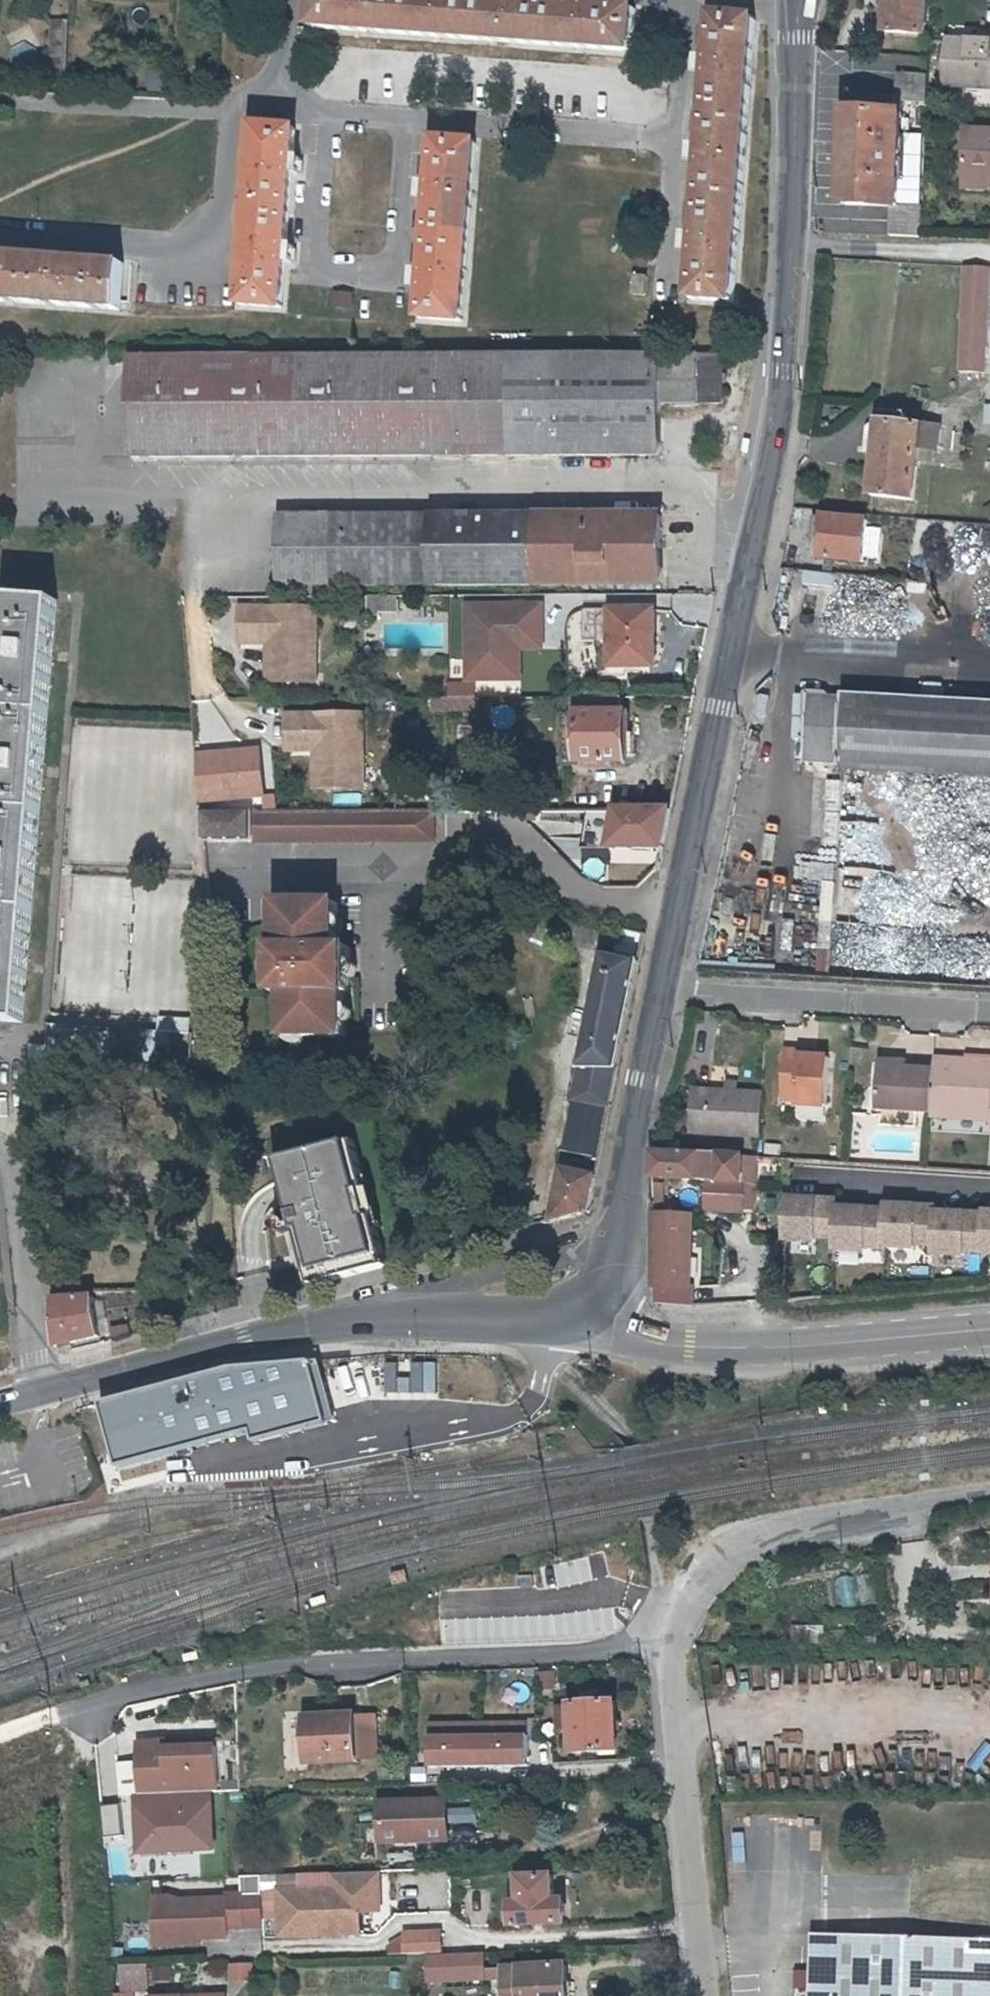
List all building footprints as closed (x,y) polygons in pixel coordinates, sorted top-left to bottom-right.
[(647,14),(601,10),(603,1),(593,0),(587,0),(585,9),(531,5),(531,0),(515,0),(515,4),(475,0),(326,0),(324,31),(643,54),(647,14)] [(928,0),(889,0),(887,29),(925,33),(928,0)] [(698,253),(694,297),(735,302),(759,19),(718,16),(714,61),(706,61),(704,77),(713,78),(707,149),(698,148),(697,164),(705,165),(699,237),(691,236),(689,252),(698,253)] [(51,66),(69,66),(69,21),(51,21),(51,66)] [(949,39),(946,83),(989,88),(989,43),(949,39)] [(884,241),(915,243),(916,212),(890,211),(895,108),(920,111),(921,81),(892,78),(890,103),(843,100),(838,209),(886,211),(884,241)] [(294,156),(296,128),(256,125),(243,303),(283,306),(287,261),(295,262),(297,246),(287,245),(293,174),(302,174),(303,157),(294,156)] [(967,131),(964,176),(989,177),(989,133),(967,131)] [(479,142),(438,138),(434,183),(426,183),(425,199),(433,200),(426,273),(419,272),(417,288),(426,289),(423,318),(463,320),(479,142)] [(964,176),(963,193),(989,194),(989,177),(964,176)] [(652,247),(637,246),(635,263),(650,264),(652,247)] [(132,268),(94,266),(95,262),(81,261),(80,265),(8,259),(9,255),(0,254),(0,303),(127,314),(132,268)] [(964,267),(959,373),(986,373),(989,275),(989,268),(964,267)] [(647,294),(649,275),(635,274),(633,293),(647,294)] [(355,294),(337,293),(335,308),(354,309),(355,294)] [(133,457),(277,455),(277,357),(135,357),(133,457)] [(277,357),(277,455),(664,455),(664,402),(724,402),(724,357),(277,357)] [(928,453),(928,452),(928,448),(930,433),(924,432),(924,422),(917,421),(909,424),(873,420),(864,503),(907,508),(914,452),(928,453)] [(333,581),(333,514),(271,515),(272,581),(333,581)] [(333,514),(333,581),(333,584),(436,584),(435,514),(333,514)] [(435,514),(436,584),(664,585),(664,515),(435,514)] [(860,561),(864,520),(820,516),(816,557),(860,561)] [(386,595),(368,595),(368,614),(380,614),(380,611),(398,612),(398,600),(386,601),(386,595)] [(469,680),(505,679),(503,637),(543,637),(543,604),(468,605),(469,680)] [(34,611),(0,609),(0,1030),(2,1031),(34,611)] [(315,609),(238,609),(238,645),(267,646),(279,646),(278,684),(315,684),(315,609)] [(657,610),(586,609),(586,641),(598,640),(603,678),(628,678),(629,667),(656,667),(657,610)] [(544,647),(543,637),(503,637),(505,679),(522,679),(521,647),(544,647)] [(279,646),(267,646),(269,682),(278,684),(279,646)] [(451,683),(451,697),(455,697),(476,697),(475,684),(451,683)] [(798,688),(795,733),(807,734),(806,756),(841,758),(841,763),(989,773),(989,698),(846,688),(845,698),(830,697),(831,690),(798,688)] [(476,697),(455,697),(455,711),(476,711),(476,704),(476,697)] [(627,697),(570,697),(570,712),(627,712),(627,697)] [(627,712),(570,712),(563,712),(563,762),(580,762),(626,762),(626,734),(630,734),(630,712),(627,712)] [(363,714),(287,714),(287,750),(314,751),(326,751),(327,787),(363,787),(363,714)] [(327,787),(326,751),(314,751),(314,787),(327,787)] [(260,797),(256,752),(193,758),(197,802),(209,801),(260,797)] [(613,846),(664,848),(672,809),(619,809),(613,846)] [(250,814),(251,843),(431,839),(431,810),(250,814)] [(251,843),(250,814),(198,816),(199,844),(251,843)] [(323,894),(263,894),(263,938),(258,938),(258,955),(263,955),(263,969),(259,969),(259,985),(272,985),(271,1029),(331,1029),(331,983),(336,984),(336,968),(330,967),(330,956),(336,956),(336,938),(324,938),(323,894)] [(565,1095),(600,1103),(630,957),(595,951),(573,1061),(572,1061),(565,1095)] [(47,1025),(45,1059),(188,1066),(189,1032),(47,1025)] [(798,1057),(798,1051),(782,1050),(779,1098),(795,1098),(794,1103),(825,1105),(827,1057),(813,1057),(798,1057)] [(931,1068),(928,1111),(928,1115),(989,1117),(989,1058),(969,1057),(968,1059),(932,1057),(931,1068)] [(877,1066),(900,1067),(900,1059),(878,1058),(877,1066)] [(928,1111),(931,1068),(900,1067),(877,1066),(874,1108),(879,1109),(915,1110),(928,1111)] [(691,1141),(758,1144),(760,1101),(693,1099),(691,1141)] [(915,1110),(879,1109),(879,1125),(914,1127),(915,1110)] [(348,1143),(268,1164),(287,1236),(294,1234),(305,1278),(378,1259),(348,1143)] [(701,1150),(700,1150),(699,1152),(656,1150),(656,1171),(655,1175),(710,1179),(708,1207),(745,1210),(747,1181),(744,1181),(747,1153),(702,1150),(701,1150)] [(556,1166),(546,1220),(584,1209),(591,1173),(556,1166)] [(787,1237),(818,1238),(818,1235),(837,1236),(837,1244),(868,1245),(868,1242),(886,1241),(886,1238),(917,1240),(917,1237),(936,1238),(936,1248),(966,1251),(966,1248),(986,1248),(989,1248),(989,1207),(987,1207),(987,1209),(938,1207),(938,1202),(888,1200),(887,1205),(838,1203),(839,1195),(789,1193),(789,1197),(789,1202),(788,1230),(787,1237)] [(758,1214),(777,1214),(777,1198),(758,1198),(758,1214)] [(686,1284),(688,1217),(655,1217),(653,1301),(692,1302),(692,1284),(686,1284)] [(45,1296),(47,1348),(88,1337),(85,1294),(45,1296)] [(422,1399),(412,1360),(386,1367),(396,1405),(422,1399)] [(297,1428),(286,1385),(209,1407),(208,1404),(154,1418),(160,1440),(212,1426),(218,1449),(297,1428)] [(154,1418),(208,1404),(204,1390),(149,1405),(152,1419),(154,1418)] [(124,1410),(99,1416),(102,1425),(126,1418),(124,1410)] [(115,1430),(92,1441),(105,1466),(127,1455),(115,1430)] [(548,1591),(497,1594),(500,1644),(551,1641),(548,1591)] [(557,1692),(556,1673),(542,1674),(543,1693),(557,1692)] [(627,1752),(624,1702),(579,1704),(582,1754),(627,1752)] [(574,1735),(571,1709),(556,1710),(558,1736),(574,1735)] [(385,1761),(384,1716),(307,1718),(308,1763),(385,1761)] [(531,1722),(434,1724),(435,1767),(532,1765),(531,1722)] [(167,1739),(140,1741),(143,1792),(220,1789),(218,1743),(192,1744),(192,1749),(168,1751),(167,1739)] [(218,1797),(139,1801),(142,1857),(220,1854),(218,1797)] [(389,1840),(454,1839),(453,1802),(388,1803),(389,1840)] [(125,1806),(105,1808),(108,1840),(127,1838),(125,1806)] [(302,1888),(279,1889),(281,1939),(366,1936),(366,1913),(386,1912),(385,1874),(302,1876),(302,1888)] [(531,1879),(532,1904),(520,1905),(521,1928),(571,1925),(571,1903),(561,1903),(560,1878),(531,1879)] [(263,1892),(231,1894),(233,1931),(265,1929),(263,1892)] [(231,1894),(157,1897),(159,1946),(234,1943),(233,1931),(231,1894)] [(446,1953),(445,1932),(406,1933),(407,1953),(446,1953)] [(944,1940),(809,1937),(809,1975),(808,1995),(989,1995),(989,1941),(944,1940)] [(481,1955),(430,1957),(431,1981),(482,1978),(481,1955)] [(485,1977),(511,1976),(512,1995),(577,1995),(576,1964),(484,1968),(485,1977)] [(255,1965),(232,1966),(233,1982),(255,1981),(255,1965)] [(150,1966),(125,1967),(126,1992),(151,1991),(150,1966)]
